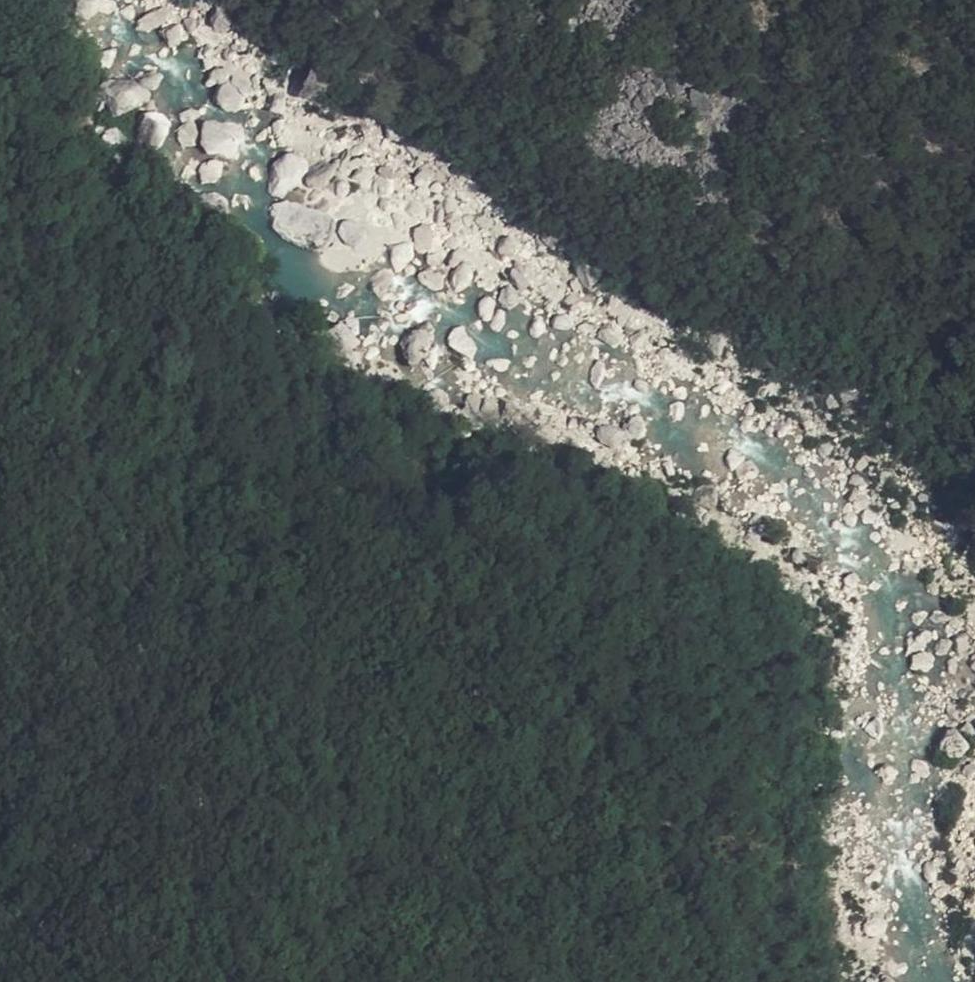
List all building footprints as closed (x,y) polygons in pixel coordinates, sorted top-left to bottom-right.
[(309,65),(298,94),(318,102),(329,73),(309,65)] [(206,117),(199,151),(235,159),(242,125),(206,117)] [(947,760),(968,752),(959,729),(938,737),(947,760)]
